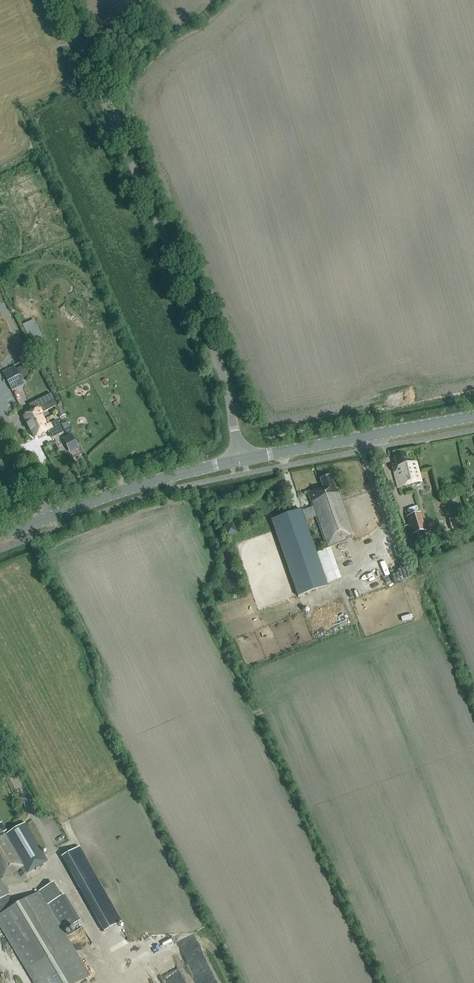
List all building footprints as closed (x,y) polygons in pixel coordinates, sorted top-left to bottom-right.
[(33,351),(45,347),(35,319),(23,323),(33,351)] [(14,367),(3,373),(12,390),(23,385),(14,367)] [(33,412),(23,417),(29,427),(43,420),(40,414),(44,412),(52,408),(51,407),(56,404),(51,394),(29,405),(33,412)] [(60,405),(55,407),(57,413),(63,410),(60,405)] [(63,410),(57,413),(60,418),(65,416),(63,410)] [(43,420),(29,427),(34,438),(48,431),(52,438),(63,433),(57,421),(46,426),(43,420)] [(72,434),(63,439),(67,447),(76,443),(72,434)] [(394,474),(398,490),(421,484),(416,464),(408,466),(405,456),(394,459),(396,466),(392,468),(393,474),(394,474)] [(327,586),(305,521),(317,517),(327,548),(347,541),(346,540),(355,537),(338,489),(336,490),(331,477),(321,481),(323,488),(308,493),(313,508),(301,512),(301,510),(272,520),(298,596),(327,586)] [(419,515),(406,519),(412,537),(425,533),(419,515)] [(450,516),(450,527),(463,527),(462,516),(450,516)] [(236,532),(233,522),(224,525),(227,535),(236,532)] [(15,907),(8,896),(10,895),(1,881),(20,870),(24,876),(47,862),(25,824),(5,836),(3,833),(6,832),(1,824),(0,825),(0,926),(34,982),(80,982),(90,978),(47,906),(62,897),(54,883),(15,907)] [(79,848),(62,858),(104,933),(122,923),(79,848)]
